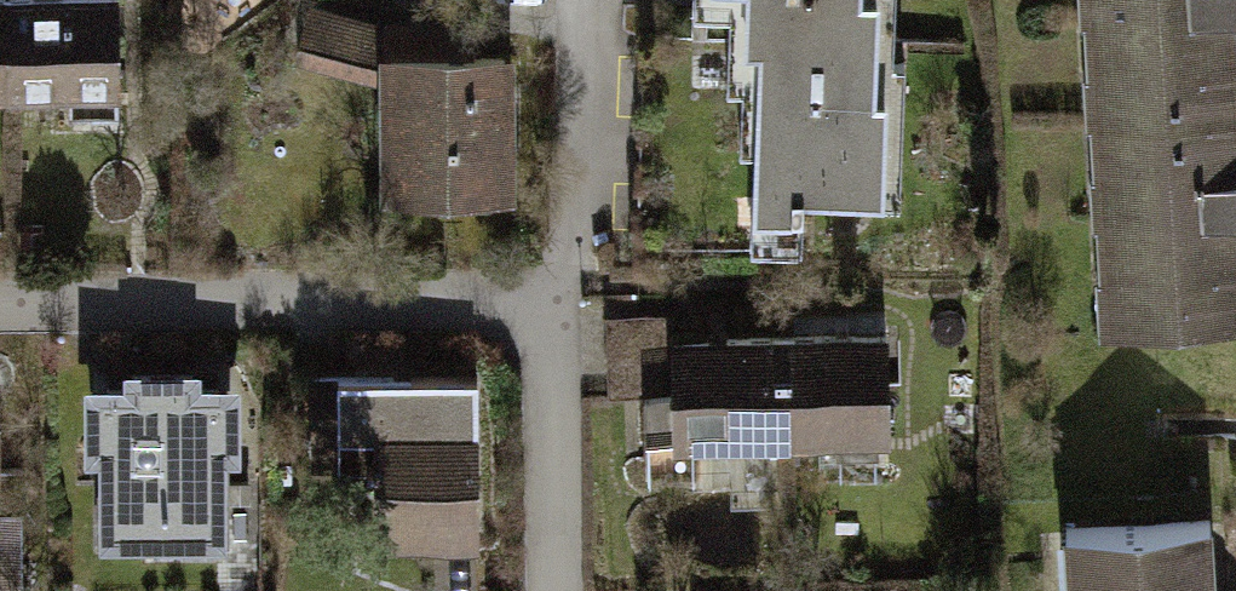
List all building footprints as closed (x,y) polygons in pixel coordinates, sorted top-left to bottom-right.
[(31,88),(31,0),(0,0),(0,88),(31,88)] [(146,0),(31,0),(31,88),(145,89),(146,0)] [(768,55),(787,55),(790,233),(841,232),(840,208),(921,207),(918,0),(767,0),(768,55)] [(1121,340),(1235,335),(1235,0),(1105,0),(1121,340)] [(314,52),(400,75),(401,192),(529,194),(527,55),(469,55),(469,36),(406,34),(325,11),(314,52)] [(912,333),(800,339),(805,443),(917,438),(912,333)] [(800,339),(683,344),(688,448),(805,443),(800,339)] [(319,360),(324,432),(403,427),(411,549),(510,542),(496,348),(319,360)] [(217,387),(217,360),(151,361),(152,385),(106,386),(107,454),(126,454),(128,545),(239,542),(237,458),(255,458),(253,386),(217,387)] [(25,475),(21,369),(0,369),(0,475),(25,475)] [(1093,534),(1098,590),(1235,590),(1235,521),(1093,534)]
